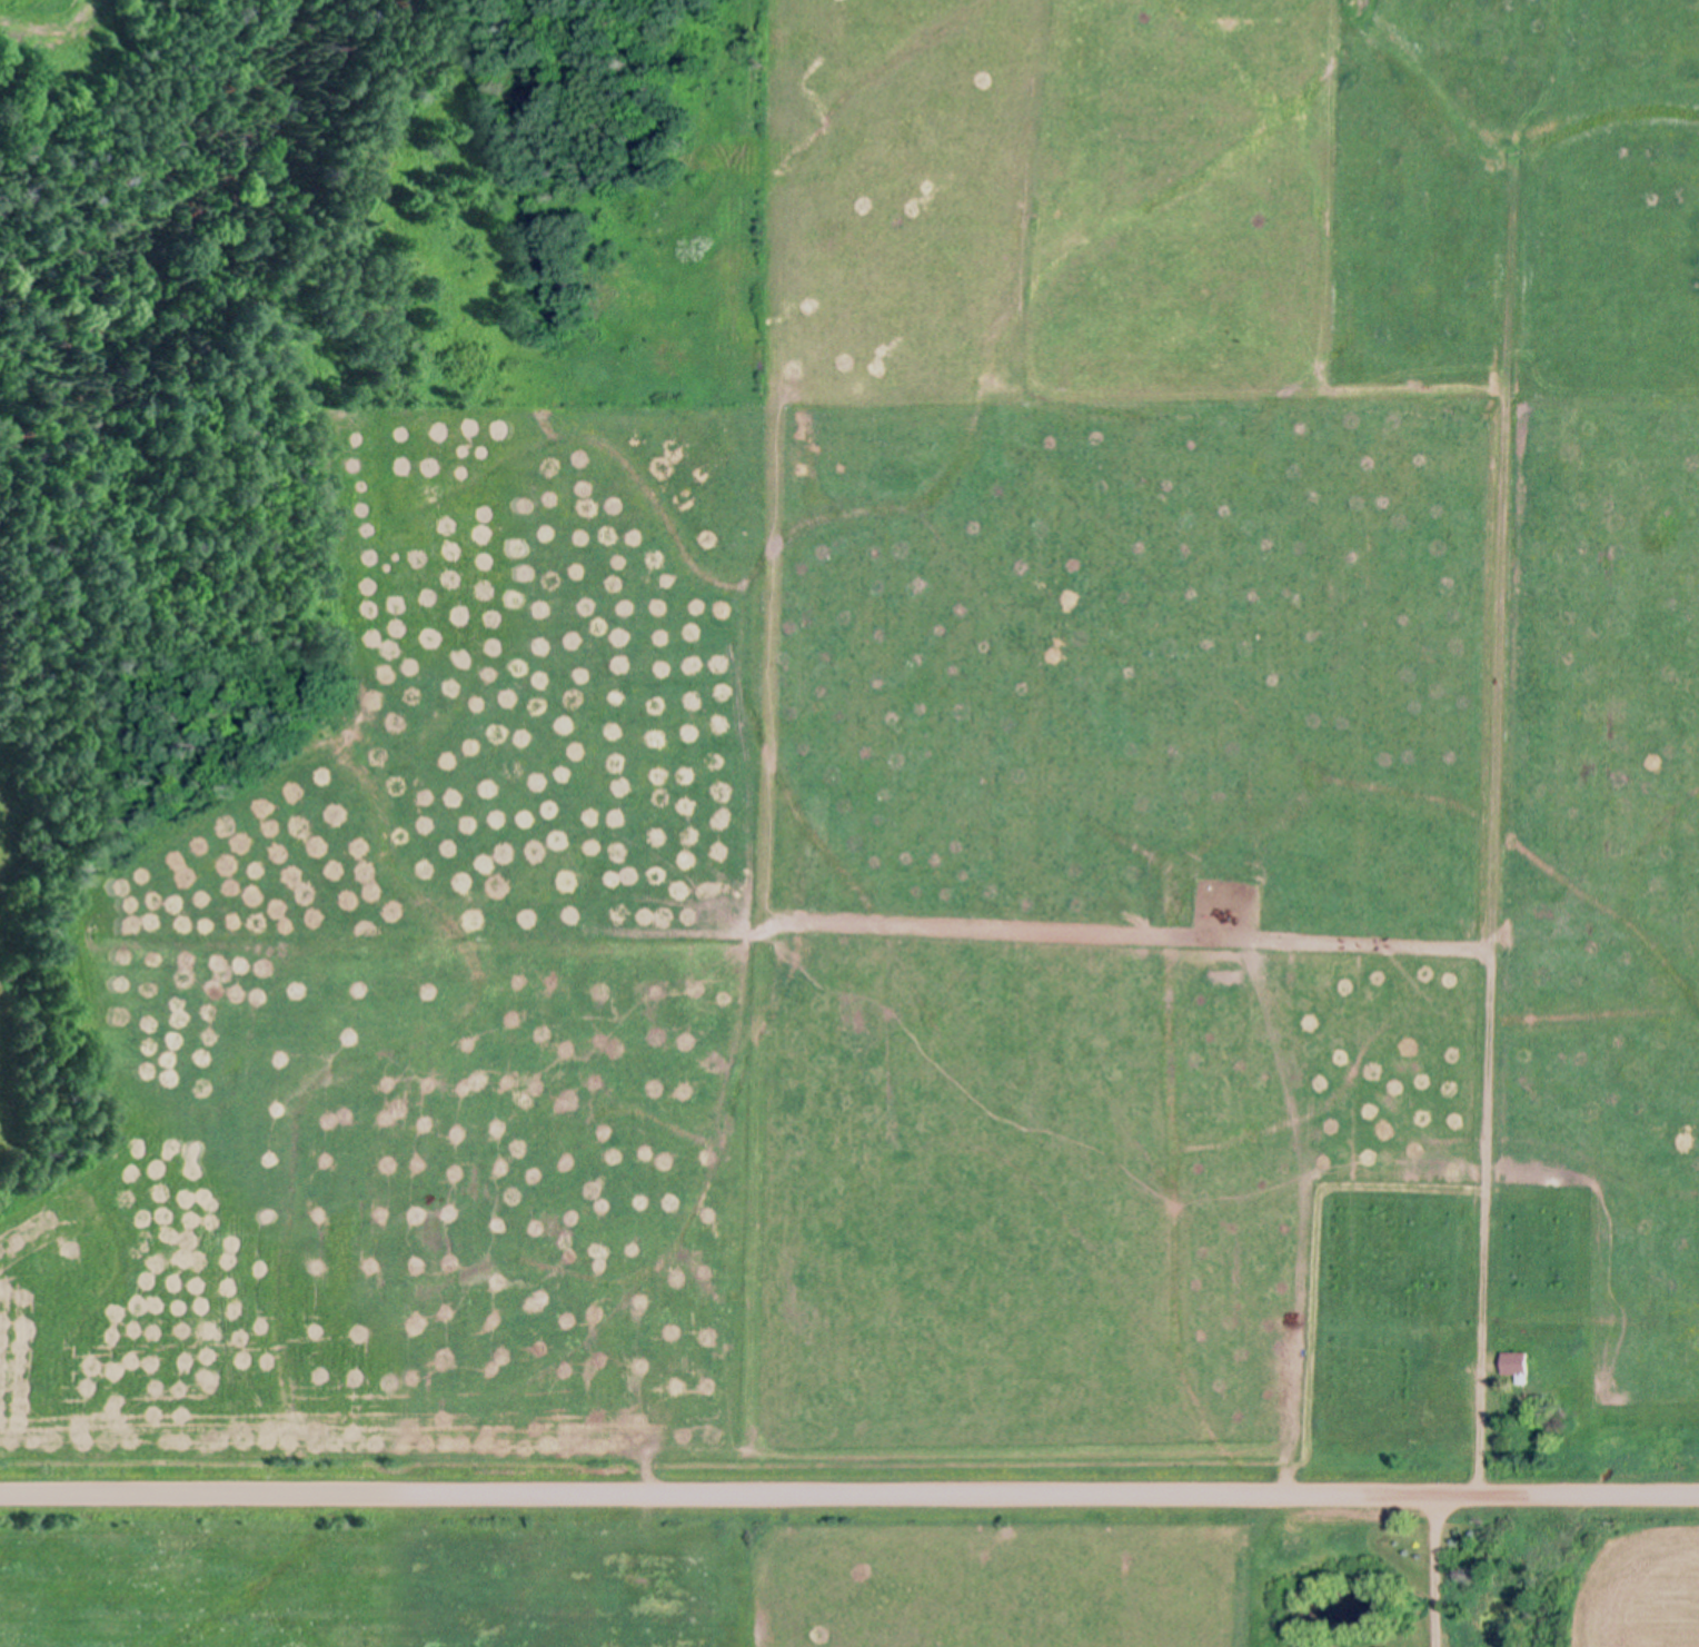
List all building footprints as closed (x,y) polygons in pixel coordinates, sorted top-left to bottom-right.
[(1530,1371),(1509,1373),(1507,1353),(1529,1351),(1530,1371)] [(1513,1381),(1513,1378),(1528,1378),(1529,1389),(1562,1388),(1562,1398),(1504,1400),(1503,1390),(1520,1390),(1519,1381),(1513,1381)]
